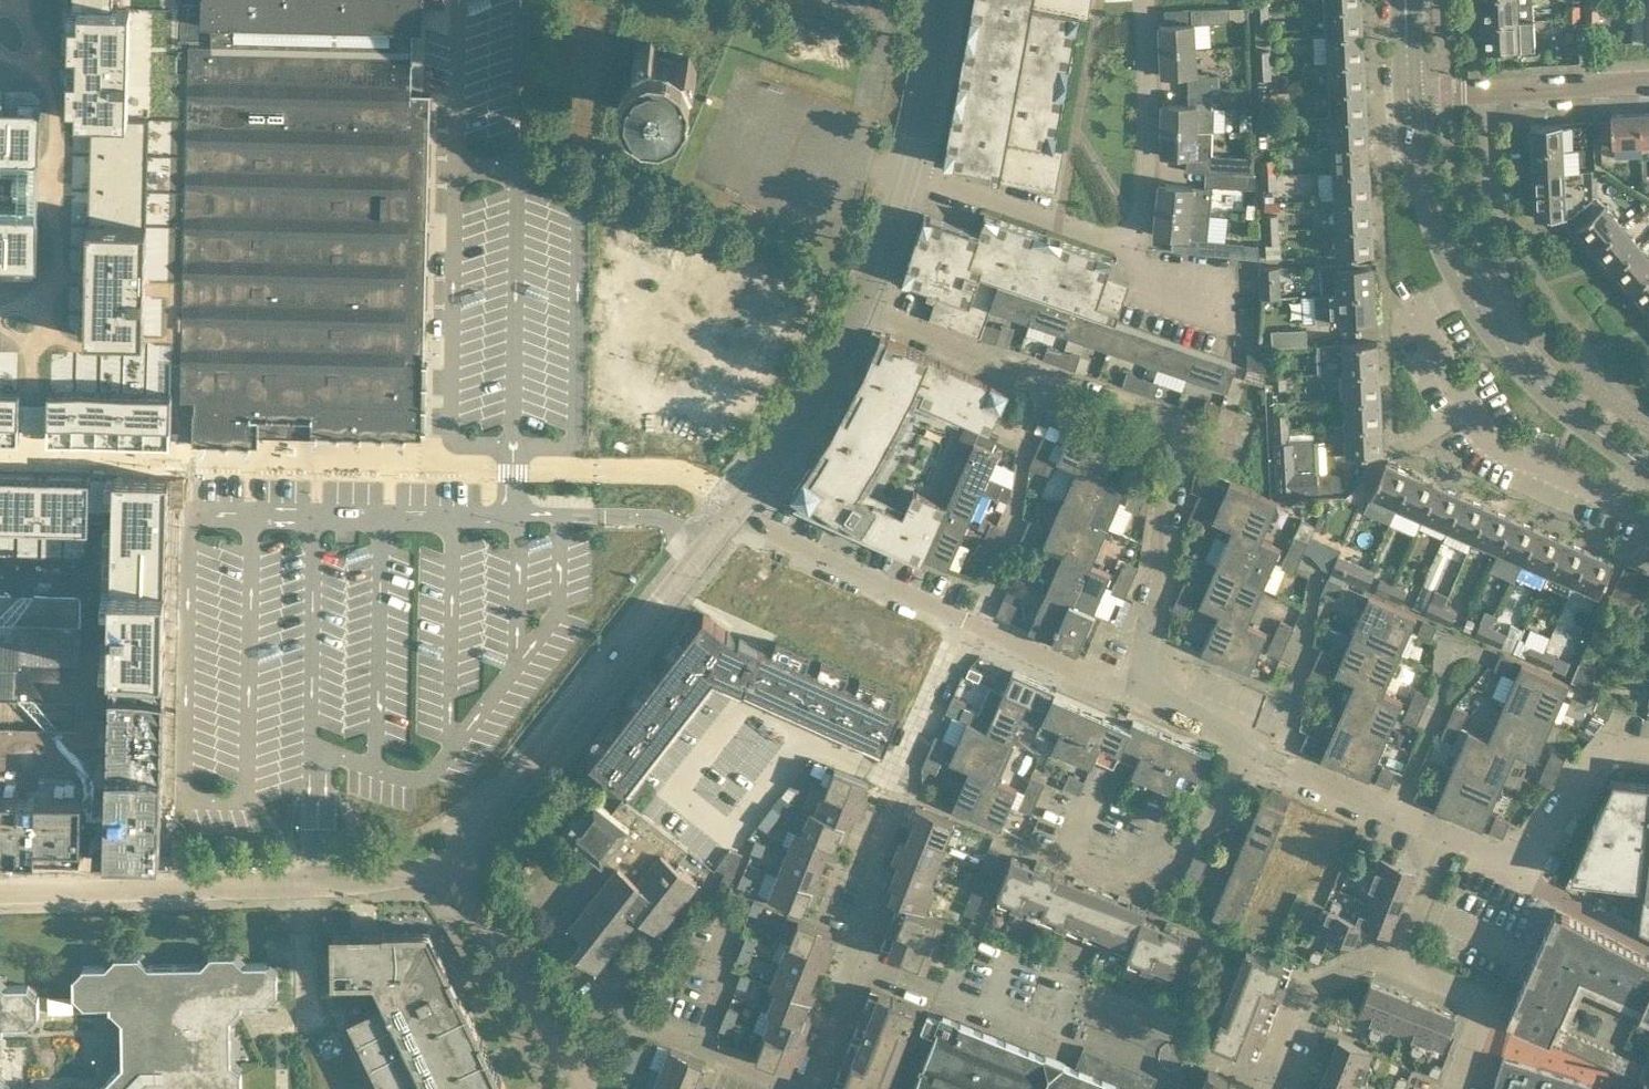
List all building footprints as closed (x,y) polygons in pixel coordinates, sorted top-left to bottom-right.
[(69,101),(71,101),(71,114),(92,115),(87,331),(145,332),(147,244),(150,114),(127,113),(130,0),(73,0),(73,16),(71,16),(70,46),(72,46),(72,70),(69,70),(69,101)] [(430,138),(431,119),(431,92),(412,92),(413,26),(423,26),(424,6),(433,6),(446,7),(446,5),(446,0),(181,0),(180,19),(179,67),(188,67),(187,101),(187,103),(187,110),(186,189),(186,198),(185,245),(184,263),(184,287),(182,402),(193,402),(193,446),(227,447),(258,447),(259,436),(316,437),(356,438),(424,439),(426,358),(429,189),(429,180),(430,138)] [(1076,28),(1075,30),(1068,29),(1071,16),(1078,17),(1077,18),(1079,18),(1079,16),(1088,18),(1091,0),(974,0),(970,19),(971,19),(972,17),(979,18),(974,45),(967,44),(967,42),(966,41),(958,85),(959,85),(960,83),(967,84),(962,111),(955,110),(955,107),(954,107),(946,150),(947,151),(948,148),(954,150),(952,163),(950,162),(950,164),(990,171),(989,179),(1056,191),(1064,150),(1055,149),(1055,147),(1054,146),(1054,147),(1047,146),(1049,133),(1056,134),(1055,137),(1057,137),(1065,94),(1063,94),(1063,96),(1056,95),(1061,67),(1068,69),(1068,71),(1069,71),(1077,28),(1076,28)] [(1254,10),(1267,9),(1267,0),(1254,0),(1254,10)] [(1481,20),(1533,17),(1532,0),(1481,0),(1481,20)] [(1580,3),(1566,3),(1566,19),(1579,19),(1580,3)] [(1362,32),(1361,4),(1325,6),(1327,33),(1362,32)] [(1599,21),(1599,5),(1585,5),(1584,21),(1599,21)] [(1229,6),(1214,7),(1213,7),(1191,8),(1192,22),(1159,23),(1160,49),(1196,48),(1195,21),(1215,21),(1227,20),(1230,16),(1229,6)] [(1268,24),(1267,9),(1254,10),(1255,24),(1268,24)] [(1483,49),(1534,47),(1533,17),(1481,20),(1483,49)] [(1364,59),(1362,32),(1327,33),(1328,61),(1364,59)] [(685,78),(697,72),(689,56),(674,63),(673,60),(670,61),(669,59),(665,57),(662,59),(661,56),(658,57),(651,42),(634,49),(641,64),(638,66),(639,68),(637,70),(636,74),(637,76),(634,77),(635,81),(620,87),(628,104),(643,97),(645,100),(647,99),(648,102),(652,103),(655,102),(656,105),(659,103),(666,118),(683,110),(677,98),(685,78)] [(1197,72),(1196,48),(1160,49),(1161,75),(1188,74),(1188,89),(1208,89),(1218,88),(1218,74),(1208,74),(1208,71),(1197,72)] [(1255,51),(1256,65),(1269,64),(1269,50),(1255,51)] [(1365,87),(1364,59),(1328,61),(1329,89),(1365,87)] [(1270,79),(1269,64),(1256,65),(1257,79),(1270,79)] [(1162,103),(1161,129),(1213,130),(1214,130),(1215,106),(1251,106),(1251,86),(1218,87),(1218,88),(1208,89),(1188,89),(1188,103),(1162,103)] [(1366,114),(1365,87),(1329,89),(1331,116),(1366,114)] [(39,155),(39,154),(41,154),(42,103),(40,103),(40,107),(20,106),(20,103),(3,102),(3,106),(0,106),(0,154),(39,155)] [(1258,105),(1259,119),(1272,119),(1272,104),(1258,105)] [(1600,121),(1601,139),(1611,138),(1611,144),(1641,143),(1640,112),(1611,114),(1611,121),(1600,121)] [(1640,112),(1641,143),(1648,142),(1648,112),(1640,112)] [(1368,142),(1366,114),(1331,116),(1332,144),(1368,142)] [(1272,119),(1259,119),(1259,134),(1273,133),(1272,119)] [(1594,145),(1593,121),(1530,124),(1531,148),(1564,147),(1594,145)] [(1238,155),(1217,154),(1212,154),(1213,130),(1161,129),(1161,140),(1161,155),(1187,155),(1187,170),(1206,170),(1206,171),(1216,171),(1216,172),(1237,173),(1238,155)] [(1369,169),(1368,142),(1332,144),(1333,171),(1369,169)] [(1595,166),(1594,145),(1564,147),(1531,148),(1532,171),(1565,169),(1565,167),(1595,166)] [(1274,160),(1261,160),(1262,173),(1269,173),(1269,176),(1275,176),(1274,160)] [(1595,169),(1595,166),(1565,167),(1565,169),(1532,171),(1533,194),(1594,191),(1593,169),(1595,169)] [(1370,197),(1369,169),(1333,171),(1335,199),(1370,197)] [(1210,214),(1212,185),(1228,185),(1254,185),(1254,174),(1237,173),(1216,172),(1216,171),(1206,171),(1206,187),(1194,185),(1159,182),(1156,208),(1191,211),(1191,212),(1210,214)] [(1276,188),(1275,176),(1269,176),(1269,173),(1262,173),(1263,189),(1276,188)] [(1572,216),(1593,198),(1595,197),(1594,191),(1533,194),(1534,216),(1566,215),(1566,214),(1571,215),(1572,216)] [(1372,225),(1370,197),(1335,199),(1336,226),(1372,225)] [(1572,216),(1570,218),(1577,227),(1595,248),(1623,225),(1604,203),(1600,206),(1593,198),(1572,216)] [(1210,214),(1191,212),(1191,211),(1156,208),(1154,234),(1199,238),(1198,252),(1258,258),(1258,244),(1207,239),(1210,214)] [(17,260),(17,257),(37,258),(37,259),(37,261),(39,261),(40,210),(38,210),(0,209),(0,260),(17,260)] [(1263,215),(1264,229),(1278,228),(1277,214),(1263,215)] [(979,233),(973,231),(930,216),(930,218),(931,218),(927,230),(921,228),(921,226),(920,226),(906,267),(907,268),(908,265),(914,268),(910,280),(909,280),(908,281),(938,291),(929,319),(980,336),(990,307),(999,282),(1038,296),(1078,309),(1116,322),(1129,284),(1107,277),(1111,265),(1110,266),(1097,262),(1099,255),(1101,256),(1101,254),(1060,240),(1060,241),(1062,242),(1060,249),(1033,240),(1036,233),(1038,234),(1038,233),(997,218),(996,220),(999,221),(996,227),(984,223),(984,221),(983,221),(979,233)] [(1373,252),(1372,225),(1336,226),(1337,254),(1373,252)] [(1623,225),(1595,248),(1613,269),(1640,245),(1623,225)] [(1279,242),(1278,228),(1264,229),(1265,243),(1279,242)] [(1613,269),(1631,289),(1648,274),(1648,255),(1640,245),(1613,269)] [(1372,260),(1350,261),(1320,263),(1321,294),(1373,292),(1373,289),(1375,287),(1374,279),(1373,277),(1372,260)] [(1280,296),(1278,266),(1259,267),(1260,297),(1280,296)] [(1631,289),(1648,310),(1648,274),(1631,289)] [(999,282),(990,307),(1030,321),(1038,296),(999,282)] [(1374,317),(1373,292),(1321,294),(1315,294),(1317,322),(1333,321),(1333,319),(1374,317)] [(1030,321),(1069,334),(1078,309),(1038,296),(1030,321)] [(1109,348),(1117,323),(1116,322),(1078,309),(1069,334),(1109,348)] [(1117,323),(1109,348),(1148,361),(1157,336),(1117,323)] [(996,342),(1001,328),(991,324),(986,339),(996,342)] [(1271,345),(1306,343),(1305,328),(1270,330),(1271,345)] [(1000,408),(1001,408),(1009,391),(991,383),(991,384),(880,334),(873,331),(874,330),(873,330),(859,359),(845,388),(830,417),(813,445),(796,473),(778,500),(779,500),(779,499),(839,525),(837,529),(852,539),(856,533),(858,534),(922,563),(923,561),(922,561),(924,557),(941,518),(958,480),(981,427),(990,431),(998,413),(1000,408)] [(1188,375),(1196,350),(1157,336),(1148,361),(1188,375)] [(1377,341),(1355,342),(1329,343),(1317,344),(1318,373),(1341,371),(1379,369),(1377,341)] [(1053,362),(1058,347),(1048,344),(1043,358),(1053,362)] [(1272,346),(1248,347),(1249,368),(1266,373),(1273,373),(1275,372),(1273,356),(1272,346)] [(1227,389),(1236,363),(1196,350),(1188,375),(1227,389)] [(1075,370),(1080,355),(1070,352),(1065,366),(1075,370)] [(1285,356),(1273,356),(1275,372),(1286,372),(1285,356)] [(1380,396),(1379,369),(1341,371),(1343,371),(1344,398),(1380,396)] [(1132,389),(1137,375),(1127,371),(1122,385),(1132,389)] [(1286,386),(1286,372),(1275,372),(1273,373),(1273,386),(1286,386)] [(1154,397),(1159,382),(1149,379),(1144,393),(1154,397)] [(1203,396),(1219,400),(1222,388),(1206,384),(1203,396)] [(20,436),(21,385),(0,385),(0,436),(20,436)] [(49,386),(48,437),(74,438),(75,387),(49,386)] [(75,387),(74,438),(97,438),(99,387),(75,387)] [(99,387),(97,438),(121,439),(123,388),(99,387)] [(123,388),(121,439),(145,439),(146,388),(123,388)] [(149,388),(148,440),(174,440),(174,389),(149,388)] [(1381,424),(1380,396),(1344,398),(1346,425),(1381,424)] [(1211,416),(1216,402),(1206,398),(1201,413),(1211,416)] [(1171,421),(1183,411),(1172,399),(1161,409),(1171,421)] [(1286,427),(1286,415),(1274,415),(1274,431),(1279,431),(1279,427),(1286,427)] [(1081,470),(1098,431),(1074,420),(1057,459),(1077,468),(1081,470)] [(1383,452),(1381,424),(1346,425),(1347,454),(1383,452)] [(1004,481),(989,475),(999,452),(984,445),(991,432),(990,431),(981,427),(958,480),(982,491),(997,497),(1004,481)] [(1340,470),(1334,470),(1333,454),(1325,454),(1323,439),(1314,440),(1313,433),(1303,434),(1302,428),(1286,428),(1286,427),(1279,427),(1279,431),(1274,431),(1278,493),(1318,491),(1341,490),(1340,470)] [(1105,479),(1122,441),(1098,431),(1081,470),(1100,479),(1105,480),(1105,479)] [(1057,441),(1043,434),(1039,444),(1053,450),(1057,441)] [(1047,462),(1034,456),(1029,466),(1043,472),(1047,462)] [(1386,462),(1364,510),(1390,522),(1397,506),(1411,473),(1386,462)] [(1084,515),(1100,479),(1081,470),(1077,468),(1060,505),(1084,515)] [(1422,517),(1436,484),(1411,473),(1397,506),(1422,517)] [(16,525),(17,474),(0,474),(0,524),(16,525)] [(17,474),(16,525),(40,525),(41,474),(17,474)] [(41,474),(40,525),(64,526),(65,475),(41,474)] [(65,475),(64,526),(89,526),(91,476),(65,475)] [(106,786),(106,821),(107,821),(106,853),(160,855),(169,477),(106,475),(105,506),(114,507),(113,522),(111,615),(111,634),(108,771),(107,786),(106,786)] [(1148,491),(1152,481),(1138,475),(1134,485),(1148,491)] [(1125,488),(1105,479),(1105,480),(1100,479),(1084,515),(1108,526),(1125,488)] [(965,529),(982,491),(958,480),(941,518),(965,529)] [(1237,529),(1254,490),(1230,480),(1213,519),(1232,528),(1233,527),(1237,529)] [(1447,528),(1461,495),(1436,484),(1422,517),(1447,528)] [(1278,501),(1270,497),(1254,490),(1237,529),(1256,537),(1261,539),(1278,501)] [(1213,500),(1199,494),(1195,504),(1209,510),(1213,500)] [(1472,539),(1487,506),(1461,495),(1447,528),(1472,539)] [(1138,513),(1143,503),(1129,497),(1125,507),(1138,513)] [(1067,554),(1084,515),(1060,505),(1043,544),(1063,553),(1063,552),(1067,554)] [(1498,550),(1512,517),(1487,506),(1472,539),(1498,550)] [(1091,564),(1108,526),(1084,515),(1067,554),(1087,563),(1091,565),(1091,564)] [(1204,522),(1190,516),(1185,525),(1199,532),(1204,522)] [(1523,561),(1537,528),(1512,517),(1498,550),(1523,561)] [(948,567),(965,529),(941,518),(924,557),(948,567)] [(1043,525),(1029,519),(1025,529),(1039,535),(1043,525)] [(1315,525),(1301,519),(1290,545),(1304,551),(1309,538),(1315,525)] [(1005,528),(997,524),(991,521),(987,531),(1000,537),(1005,528)] [(1240,576),(1256,537),(1237,529),(1233,527),(1232,528),(1216,565),(1240,576)] [(1548,572),(1563,539),(1537,528),(1523,561),(1548,572)] [(1281,547),(1261,539),(1256,537),(1240,576),(1264,586),(1281,547)] [(1309,538),(1304,551),(1312,554),(1322,566),(1330,547),(1309,538)] [(1574,583),(1588,550),(1563,539),(1548,572),(1574,583)] [(1034,547),(1020,541),(1015,551),(1029,557),(1034,547)] [(991,559),(995,549),(981,543),(977,553),(991,559)] [(1613,561),(1588,550),(1574,583),(1599,594),(1613,561)] [(1070,601),(1087,563),(1067,554),(1063,552),(1063,553),(1046,591),(1070,601)] [(1294,572),(1299,563),(1285,556),(1280,566),(1294,572)] [(1374,572),(1338,556),(1331,572),(1368,587),(1374,572)] [(1134,576),(1138,566),(1124,560),(1120,570),(1134,576)] [(1623,606),(1640,569),(1626,562),(1608,599),(1623,606)] [(1087,563),(1070,601),(1094,611),(1111,573),(1091,564),(1091,565),(1087,563)] [(1223,614),(1240,576),(1216,565),(1199,604),(1218,612),(1223,614)] [(1648,585),(1648,573),(1640,569),(1623,606),(1636,612),(1648,585)] [(1247,623),(1264,586),(1240,576),(1223,614),(1242,623),(1246,625),(1247,623)] [(1389,588),(1392,582),(1380,577),(1375,589),(1390,596),(1392,590),(1389,588)] [(1199,585),(1185,579),(1181,589),(1195,595),(1199,585)] [(1125,597),(1129,588),(1115,582),(1111,591),(1125,597)] [(1406,589),(1392,582),(1389,588),(1392,590),(1390,596),(1401,601),(1406,589)] [(1335,599),(1339,589),(1325,583),(1321,593),(1335,599)] [(1053,640),(1070,601),(1046,591),(1029,629),(1053,640)] [(1376,644),(1393,605),(1369,595),(1352,633),(1376,644)] [(1017,605),(1003,599),(999,608),(1013,615),(1017,605)] [(1190,607),(1176,600),(1171,610),(1185,616),(1190,607)] [(1437,618),(1443,606),(1430,600),(1424,612),(1437,618)] [(1070,601),(1053,640),(1060,643),(1075,649),(1075,650),(1084,654),(1102,615),(1094,611),(1070,601)] [(1416,616),(1393,605),(1376,644),(1399,654),(1416,616)] [(1456,611),(1443,606),(1437,618),(1451,624),(1456,611)] [(598,749),(590,759),(625,787),(714,672),(884,748),(902,707),(890,702),(889,702),(857,687),(856,687),(845,682),(844,681),(818,670),(817,669),(807,665),(811,656),(776,640),(772,649),(740,635),(738,638),(704,612),(696,622),(695,624),(674,651),(673,652),(658,671),(651,664),(628,694),(635,700),(621,719),(620,720),(599,748),(598,749)] [(1225,661),(1242,623),(1223,614),(1218,612),(1202,651),(1225,661)] [(1290,636),(1294,626),(1280,620),(1276,630),(1290,636)] [(1487,640),(1493,627),(1480,622),(1474,635),(1487,640)] [(1267,632),(1247,623),(1246,625),(1242,623),(1225,661),(1249,671),(1267,632)] [(1430,641),(1435,631),(1421,625),(1416,635),(1430,641)] [(1506,633),(1493,627),(1487,640),(1500,646),(1506,633)] [(1359,683),(1376,644),(1352,633),(1335,672),(1354,681),(1359,683)] [(1281,657),(1285,647),(1271,641),(1267,651),(1281,657)] [(1383,692),(1399,654),(1376,644),(1359,683),(1378,691),(1382,693),(1383,692)] [(1545,665),(1550,652),(1531,644),(1525,657),(1545,665)] [(1331,663),(1335,653),(1321,647),(1317,657),(1331,663)] [(1508,674),(1512,665),(1498,659),(1494,668),(1508,674)] [(1528,711),(1545,672),(1521,662),(1505,700),(1528,711)] [(1321,685),(1326,675),(1312,669),(1307,679),(1321,685)] [(1012,670),(1003,691),(1027,702),(1046,710),(1046,709),(1061,716),(1069,699),(1054,692),(1055,688),(1012,670)] [(1569,683),(1545,672),(1528,711),(1552,721),(1569,683)] [(1362,729),(1378,691),(1359,683),(1354,681),(1338,718),(1362,729)] [(1027,702),(1019,721),(1037,729),(1036,732),(1055,741),(1062,725),(1102,742),(1095,758),(1114,767),(1117,758),(1135,766),(1142,750),(1181,767),(1174,783),(1194,792),(1211,752),(1134,718),(1131,726),(1114,719),(1117,713),(1056,686),(1055,688),(1054,692),(1069,699),(1061,716),(1046,709),(1046,710),(1027,702)] [(1426,704),(1430,694),(1416,688),(1412,698),(1426,704)] [(1019,721),(1027,702),(1003,691),(987,729),(991,731),(1011,740),(1011,739),(1019,721)] [(1403,700),(1383,692),(1382,693),(1378,691),(1362,729),(1386,739),(1403,700)] [(967,702),(953,696),(948,706),(962,712),(967,702)] [(1512,748),(1528,711),(1505,700),(1488,738),(1492,740),(1512,748)] [(1607,718),(1612,708),(1598,702),(1593,712),(1607,718)] [(1464,721),(1468,711),(1455,705),(1450,715),(1464,721)] [(1416,725),(1421,716),(1407,710),(1403,719),(1416,725)] [(1535,760),(1552,721),(1528,711),(1512,748),(1516,750),(1516,752),(1535,760)] [(1345,767),(1362,729),(1338,718),(1321,757),(1345,767)] [(974,770),(991,731),(987,729),(967,720),(950,760),(969,768),(974,770)] [(1095,758),(1102,742),(1062,725),(1055,741),(1051,749),(1091,766),(1095,758)] [(1455,742),(1459,732),(1445,726),(1441,736),(1455,742)] [(1369,778),(1386,739),(1362,729),(1345,767),(1369,778)] [(1475,779),(1492,740),(1488,738),(1468,729),(1451,769),(1475,779)] [(1014,741),(1011,739),(1011,740),(991,731),(974,770),(993,778),(997,780),(997,779),(1014,741)] [(1317,748),(1321,738),(1307,732),(1303,742),(1317,748)] [(949,741),(936,735),(931,744),(945,751),(949,741)] [(1499,790),(1516,752),(1516,750),(1512,748),(1492,740),(1475,779),(1499,790)] [(1562,765),(1566,756),(1566,755),(1552,749),(1548,758),(1562,765)] [(1174,783),(1181,767),(1142,750),(1135,766),(1132,774),(1171,791),(1174,783)] [(940,762),(926,756),(922,766),(936,772),(940,762)] [(1392,781),(1396,771),(1382,765),(1378,775),(1392,781)] [(811,774),(803,767),(796,776),(804,782),(811,774)] [(867,780),(867,779),(845,769),(844,771),(834,767),(825,790),(864,805),(868,795),(862,793),(867,780)] [(969,768),(952,806),(976,817),(993,778),(974,770),(969,768)] [(1458,817),(1475,779),(1451,769),(1434,807),(1458,817)] [(1552,786),(1557,776),(1543,770),(1538,780),(1552,786)] [(81,852),(82,798),(82,775),(0,773),(0,850),(81,852)] [(1079,778),(1069,773),(1063,787),(1073,792),(1079,778)] [(797,791),(804,782),(796,776),(789,785),(797,791)] [(1041,792),(1045,782),(1031,776),(1027,786),(1041,792)] [(1018,788),(997,779),(997,780),(993,778),(976,817),(1000,827),(1018,788)] [(1482,828),(1499,790),(1475,779),(1458,817),(1482,828)] [(1613,779),(1574,868),(1575,869),(1575,868),(1592,870),(1591,880),(1615,883),(1616,873),(1628,875),(1626,884),(1644,886),(1639,925),(1648,930),(1648,783),(1613,779)] [(1430,798),(1434,788),(1421,782),(1416,792),(1430,798)] [(859,816),(864,805),(825,790),(825,791),(812,786),(803,807),(811,810),(811,811),(849,825),(854,814),(859,816)] [(1269,848),(1291,795),(1282,791),(1276,805),(1261,799),(1244,837),(1269,848)] [(688,849),(621,796),(620,798),(625,802),(616,814),(594,797),(581,815),(575,816),(569,823),(569,830),(568,831),(584,844),(579,851),(594,863),(599,857),(602,859),(605,856),(617,866),(571,926),(584,936),(573,951),(595,968),(637,914),(658,931),(697,880),(677,864),(688,849)] [(1031,813),(1035,803),(1021,797),(1017,807),(1031,813)] [(1158,803),(1149,799),(1143,812),(1152,817),(1158,803)] [(945,843),(954,820),(916,804),(911,816),(917,818),(912,829),(945,843)] [(774,821),(781,813),(772,806),(765,815),(774,821)] [(845,836),(849,825),(811,811),(802,832),(801,831),(801,832),(835,846),(840,834),(845,836)] [(1505,831),(1510,821),(1496,814),(1492,825),(1505,831)] [(767,830),(774,821),(765,815),(758,824),(767,830)] [(936,865),(945,843),(912,829),(907,841),(902,839),(898,850),(936,865)] [(831,856),(835,846),(801,832),(801,831),(797,830),(788,853),(821,866),(826,854),(831,856)] [(1370,847),(1373,839),(1363,835),(1358,845),(1366,848),(1370,847)] [(1261,867),(1269,848),(1244,837),(1236,857),(1228,876),(1253,887),(1261,867)] [(766,844),(755,840),(751,851),(761,855),(766,844)] [(1212,850),(1198,845),(1194,854),(1208,860),(1212,850)] [(996,861),(1000,850),(990,846),(985,857),(996,861)] [(735,874),(743,854),(735,850),(730,849),(715,867),(735,874)] [(928,886),(936,865),(898,850),(894,860),(899,862),(895,874),(928,886)] [(816,877),(821,866),(788,853),(779,875),(817,890),(822,879),(816,877)] [(1011,855),(997,893),(1002,895),(1014,899),(1010,907),(1022,912),(1025,904),(1041,910),(1038,918),(1067,930),(1099,943),(1111,947),(1114,939),(1130,945),(1127,953),(1144,960),(1141,968),(1152,973),(1156,965),(1172,972),(1187,934),(1178,931),(1164,925),(1143,917),(1146,909),(1145,908),(1144,908),(1048,870),(1034,864),(1011,855)] [(991,871),(996,861),(985,857),(981,867),(991,871)] [(1359,869),(1358,872),(1406,891),(1415,870),(1381,857),(1376,869),(1372,871),(1364,867),(1359,869)] [(1460,861),(1454,858),(1450,866),(1456,869),(1460,861)] [(1203,872),(1189,866),(1184,876),(1198,882),(1203,872)] [(1398,913),(1406,891),(1358,872),(1357,875),(1359,879),(1370,883),(1364,898),(1364,899),(1398,913)] [(753,878),(743,874),(738,885),(748,889),(753,878)] [(919,909),(928,886),(895,874),(890,885),(896,887),(891,899),(898,902),(898,901),(919,909)] [(813,900),(817,890),(779,875),(770,897),(803,911),(808,898),(813,900)] [(1236,925),(1253,887),(1228,876),(1212,915),(1236,925)] [(978,905),(982,894),(972,890),(967,901),(978,905)] [(1332,898),(1328,910),(1339,914),(1343,906),(1341,902),(1332,898)] [(1389,934),(1398,913),(1364,899),(1355,921),(1361,923),(1389,934)] [(759,915),(764,904),(753,900),(749,911),(759,915)] [(926,964),(937,936),(944,919),(919,909),(898,901),(898,902),(880,946),(926,964)] [(973,915),(978,905),(967,901),(963,911),(973,915)] [(1325,918),(1320,931),(1353,944),(1361,923),(1355,921),(1339,914),(1328,910),(1323,908),(1322,912),(1320,912),(1322,917),(1325,918)] [(1517,998),(1524,1001),(1514,1023),(1631,1075),(1633,1068),(1626,1065),(1648,1014),(1648,958),(1556,910),(1517,998)] [(827,944),(832,931),(787,914),(778,937),(790,941),(828,956),(832,946),(827,944)] [(452,976),(430,929),(333,930),(334,978),(374,978),(385,1001),(350,1018),(384,1088),(507,1088),(452,976)] [(1201,1046),(1189,1017),(984,936),(955,949),(930,1012),(929,1012),(928,1012),(928,1011),(921,1030),(923,1031),(900,1088),(1184,1088),(1201,1046)] [(746,937),(746,938),(742,948),(752,952),(756,941),(746,937)] [(824,967),(828,956),(790,941),(781,963),(814,976),(818,965),(824,967)] [(748,962),(752,952),(742,948),(737,958),(748,962)] [(1256,1057),(1292,966),(1246,948),(1211,1038),(1256,1057)] [(1309,958),(1319,962),(1323,952),(1316,948),(1312,950),(1309,958)] [(242,1069),(231,1060),(231,1017),(243,1006),(242,1001),(268,1001),(278,991),(278,971),(267,961),(245,962),(235,952),(210,952),(201,962),(149,963),(140,954),(115,954),(106,964),(83,964),(73,975),(74,994),(84,1004),(110,1004),(110,1009),(122,1018),(122,1063),(97,1088),(242,1088),(242,1069)] [(809,988),(814,976),(781,963),(772,986),(810,1001),(815,990),(809,988)] [(741,973),(741,974),(737,984),(747,988),(752,977),(741,973)] [(4,1028),(4,1024),(30,1023),(39,1013),(39,994),(29,984),(6,984),(0,978),(0,1033),(4,1028)] [(1373,1038),(1392,990),(1371,981),(1357,1015),(1370,1020),(1369,1022),(1371,1028),(1369,1033),(1371,1037),(1373,1038)] [(764,983),(756,1005),(774,1012),(807,1025),(811,1015),(806,1012),(810,1001),(772,986),(764,983)] [(916,1007),(916,1005),(871,987),(831,1088),(883,1088),(916,1007)] [(1400,1032),(1413,998),(1392,990),(1373,1038),(1375,1038),(1379,1037),(1381,1032),(1386,1030),(1388,1027),(1400,1032)] [(1416,1054),(1435,1007),(1413,998),(1400,1032),(1411,1036),(1410,1039),(1412,1044),(1410,1049),(1412,1053),(1416,1054)] [(738,1011),(728,1007),(724,1018),(734,1022),(738,1011)] [(1456,1015),(1435,1007),(1416,1054),(1418,1055),(1422,1054),(1424,1049),(1429,1046),(1430,1043),(1443,1048),(1456,1015)] [(802,1037),(807,1025),(774,1012),(765,1034),(803,1049),(808,1039),(802,1037)] [(1339,1018),(1331,1015),(1327,1026),(1337,1030),(1340,1022),(1339,1018)] [(730,1032),(734,1022),(724,1018),(720,1028),(730,1032)] [(799,1060),(803,1049),(765,1034),(756,1057),(789,1070),(794,1058),(799,1060)] [(1367,1063),(1372,1051),(1339,1037),(1330,1059),(1369,1074),(1370,1071),(1372,1070),(1370,1064),(1367,1063)] [(641,1049),(631,1046),(627,1056),(637,1060),(641,1049)] [(699,1073),(703,1062),(704,1060),(671,1047),(662,1070),(700,1085),(705,1075),(699,1073)] [(1643,1064),(1638,1076),(1639,1076),(1643,1078),(1642,1079),(1646,1081),(1647,1079),(1648,1080),(1648,1047),(1643,1064)] [(633,1071),(637,1060),(627,1056),(623,1067),(633,1071)] [(1574,1079),(1504,1057),(1493,1088),(1607,1088),(1574,1079)] [(1330,1059),(1322,1080),(1345,1088),(1357,1088),(1359,1082),(1362,1084),(1368,1081),(1367,1079),(1369,1074),(1330,1059)] [(1439,1077),(1443,1067),(1435,1063),(1431,1065),(1428,1073),(1439,1077)] [(1208,1069),(1200,1088),(1253,1088),(1254,1086),(1208,1069)] [(700,1085),(662,1070),(654,1088),(699,1088),(700,1085)] [(0,1074),(0,1088),(15,1088),(0,1074)] [(1405,1088),(1409,1078),(1401,1075),(1397,1077),(1394,1084),(1405,1088)] [(1322,1080),(1318,1088),(1345,1088),(1322,1080)]
